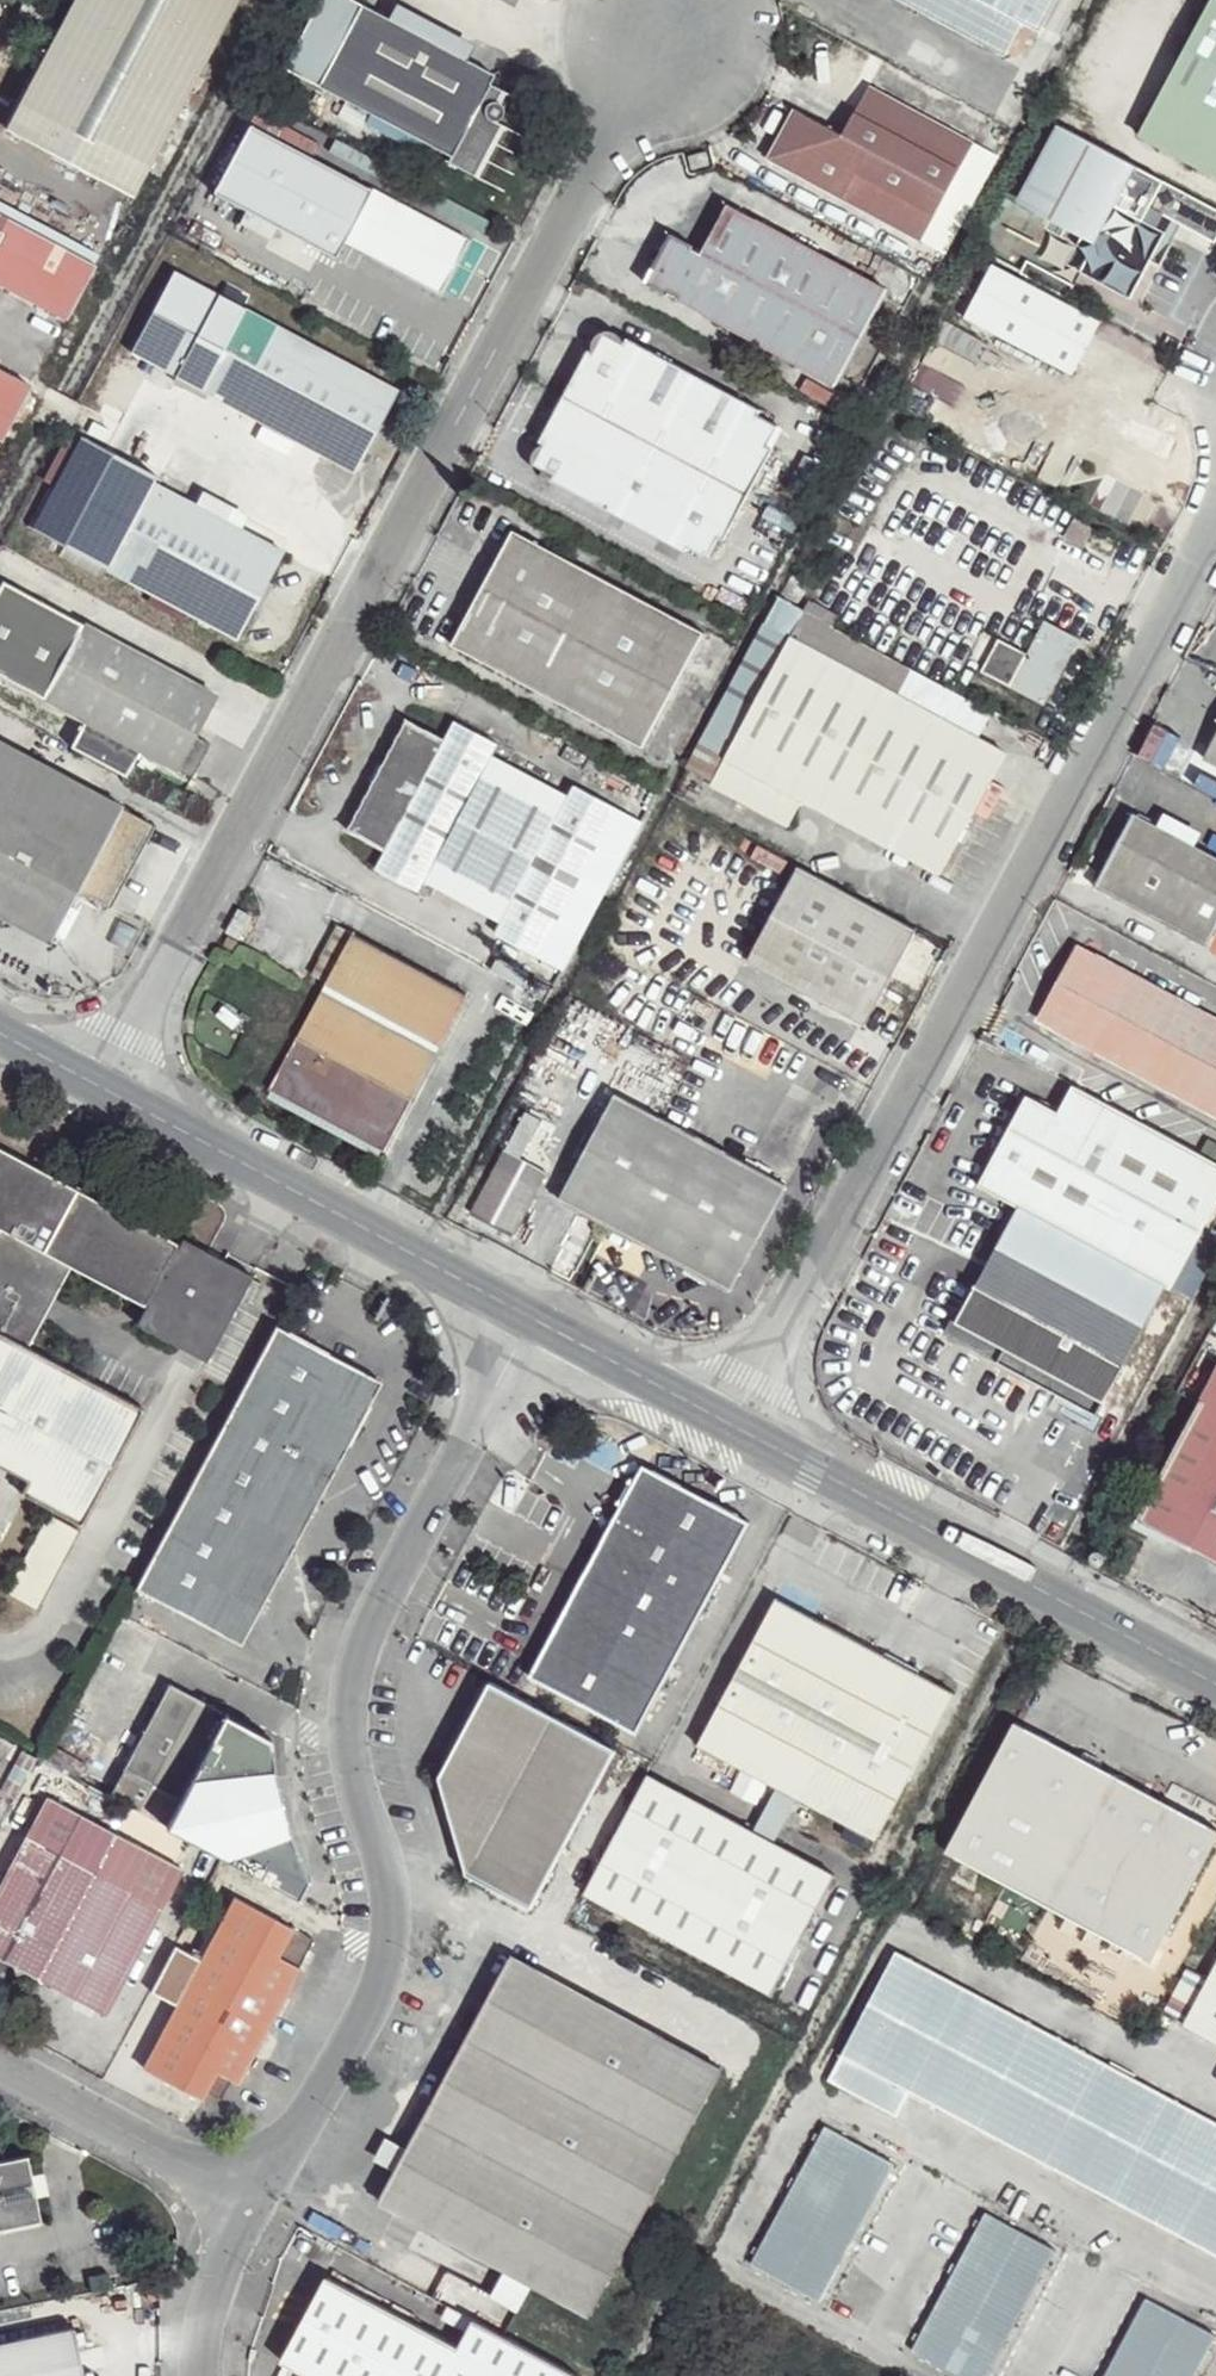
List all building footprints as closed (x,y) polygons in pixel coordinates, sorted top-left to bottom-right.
[(235,0),(74,0),(7,125),(133,193),(235,0)] [(379,0),(323,0),(292,59),(453,145),(454,154),(474,164),(485,164),(501,137),(509,119),(501,112),(509,83),(497,78),(499,65),(472,51),(481,35),(401,1),(395,7),(379,0)] [(518,15),(526,0),(490,0),(518,15)] [(1007,59),(1028,30),(1041,37),(1062,0),(894,0),(1007,59)] [(1137,139),(1215,181),(1215,0),(1212,0),(1137,139)] [(868,97),(846,143),(822,191),(919,240),(969,149),(868,97)] [(822,191),(846,143),(799,119),(775,167),(797,176),(822,191)] [(378,192),(250,130),(236,122),(195,194),(214,197),(210,210),(240,227),(252,216),(275,228),(267,245),(306,270),(318,256),(339,268),(350,250),(444,299),(471,242),(378,192)] [(1062,132),(1020,210),(1076,247),(1064,267),(1083,277),(1133,303),(1166,236),(1147,229),(1157,215),(1215,246),(1215,210),(1062,132)] [(891,294),(729,208),(703,259),(671,236),(645,289),(682,307),(838,395),(891,294)] [(0,220),(0,292),(63,325),(97,271),(0,220)] [(1021,272),(995,260),(966,324),(1074,381),(1108,323),(1073,299),(1079,288),(1029,260),(1021,272)] [(401,396),(174,272),(158,307),(134,356),(356,479),(401,396)] [(765,412),(605,335),(596,358),(587,354),(537,438),(548,451),(540,474),(554,485),(676,563),(687,554),(707,563),(718,544),(728,548),(784,433),(765,412)] [(0,377),(0,444),(28,392),(0,377)] [(78,443),(64,435),(42,478),(48,487),(25,526),(30,535),(62,554),(235,648),(286,555),(248,534),(256,510),(208,485),(201,494),(171,471),(87,433),(78,443)] [(706,640),(517,542),(459,651),(647,752),(706,640)] [(817,586),(792,574),(691,765),(709,774),(715,781),(790,825),(804,799),(948,868),(985,798),(1012,745),(988,730),(995,711),(952,689),(834,629),(839,613),(816,604),(817,586)] [(2,581),(0,584),(0,683),(81,731),(70,756),(128,786),(139,759),(175,781),(181,775),(195,781),(217,732),(206,728),(218,697),(2,581)] [(1047,708),(1079,643),(1044,621),(1027,654),(983,632),(969,659),(985,667),(980,676),(1012,690),(1047,708)] [(448,735),(409,717),(350,833),(384,849),(376,868),(422,892),(427,884),(500,922),(495,932),(565,971),(645,819),(577,785),(571,794),(496,753),(501,743),(456,721),(448,735)] [(1202,762),(1215,769),(1215,738),(1202,762)] [(0,743),(0,925),(52,953),(78,903),(110,917),(157,831),(123,817),(124,807),(0,743)] [(1135,820),(1095,890),(1209,956),(1215,960),(1215,855),(1202,846),(1209,838),(1168,818),(1159,828),(1135,820)] [(948,938),(798,862),(749,954),(869,1018),(879,999),(894,979),(922,990),(948,938)] [(468,1000),(341,927),(313,975),(326,986),(267,1100),(382,1163),(468,1000)] [(1077,948),(1043,1022),(1215,1122),(1215,1020),(1077,948)] [(242,1021),(222,1004),(213,1015),(233,1031),(242,1021)] [(740,1147),(620,1086),(562,1191),(608,1221),(680,1254),(738,1281),(787,1178),(812,1133),(796,1126),(776,1167),(740,1147)] [(1072,1088),(1062,1118),(1026,1099),(980,1190),(1020,1212),(944,1342),(1100,1433),(1168,1294),(1175,1301),(1215,1222),(1215,1168),(1072,1088)] [(527,1114),(507,1155),(470,1220),(512,1242),(549,1171),(527,1159),(546,1123),(527,1114)] [(82,1521),(143,1403),(29,1345),(75,1266),(145,1302),(136,1319),(191,1349),(209,1359),(254,1271),(235,1261),(180,1231),(178,1236),(0,1144),(0,1443),(37,1463),(31,1476),(24,1492),(82,1521)] [(383,1372),(279,1321),(135,1581),(242,1637),(383,1372)] [(1141,1529),(1215,1566),(1215,1380),(1141,1529)] [(0,1443),(0,1461),(31,1476),(37,1463),(0,1443)] [(752,1516),(645,1457),(530,1663),(636,1723),(752,1516)] [(76,1533),(46,1517),(6,1592),(37,1606),(76,1533)] [(954,1683),(780,1588),(701,1736),(772,1778),(759,1819),(648,1771),(579,1896),(772,1992),(841,1861),(782,1830),(795,1797),(880,1833),(954,1683)] [(219,1701),(175,1678),(111,1792),(300,1894),(305,1876),(312,1865),(304,1837),(285,1779),(276,1717),(226,1693),(219,1701)] [(613,1745),(486,1678),(435,1768),(459,1869),(527,1907),(613,1745)] [(1018,1717),(948,1845),(1149,1957),(1215,1829),(1215,1819),(1018,1717)] [(54,1794),(0,1895),(0,1947),(113,2002),(186,1860),(54,1794)] [(296,1915),(235,1887),(202,1950),(175,1940),(151,1987),(173,2005),(147,2062),(143,2075),(200,2102),(206,2085),(220,2099),(232,2073),(242,2075),(304,1963),(302,1956),(315,1932),(293,1923),(296,1915)] [(508,1940),(381,2193),(503,2267),(493,2294),(519,2310),(534,2287),(538,2280),(590,2308),(712,2084),(725,2059),(508,1940)] [(896,1948),(830,2075),(899,2116),(913,2093),(1215,2261),(1215,2115),(896,1948)] [(1185,2015),(1215,2035),(1215,1953),(1185,2015)] [(897,2158),(826,2121),(749,2261),(823,2303),(897,2158)] [(0,2156),(0,2233),(44,2224),(32,2173),(28,2151),(0,2156)] [(986,2205),(911,2352),(959,2375),(988,2375),(1057,2244),(986,2205)] [(325,2276),(281,2359),(305,2372),(303,2375),(579,2375),(475,2322),(459,2343),(325,2276)] [(1146,2287),(1111,2349),(1098,2375),(1194,2375),(1215,2334),(1215,2327),(1146,2287)] [(73,2330),(0,2344),(0,2375),(82,2375),(73,2330)]
